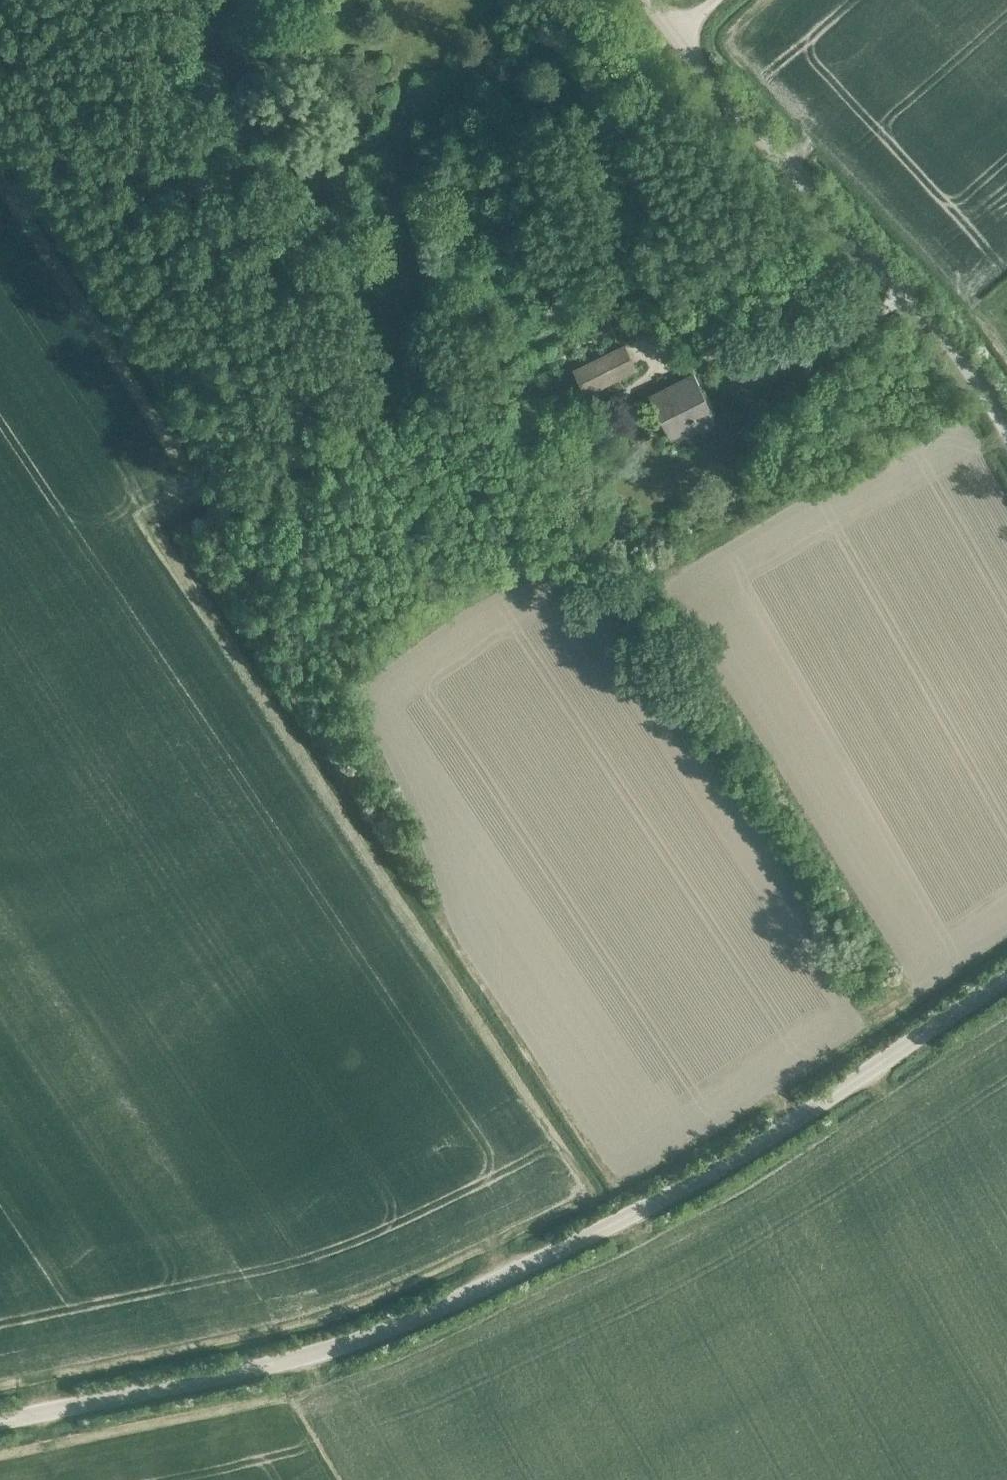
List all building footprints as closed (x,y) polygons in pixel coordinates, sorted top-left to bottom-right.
[(587,394),(637,369),(626,345),(575,370),(587,394)] [(701,428),(718,420),(695,373),(651,395),(670,434),(697,421),(701,428)]
